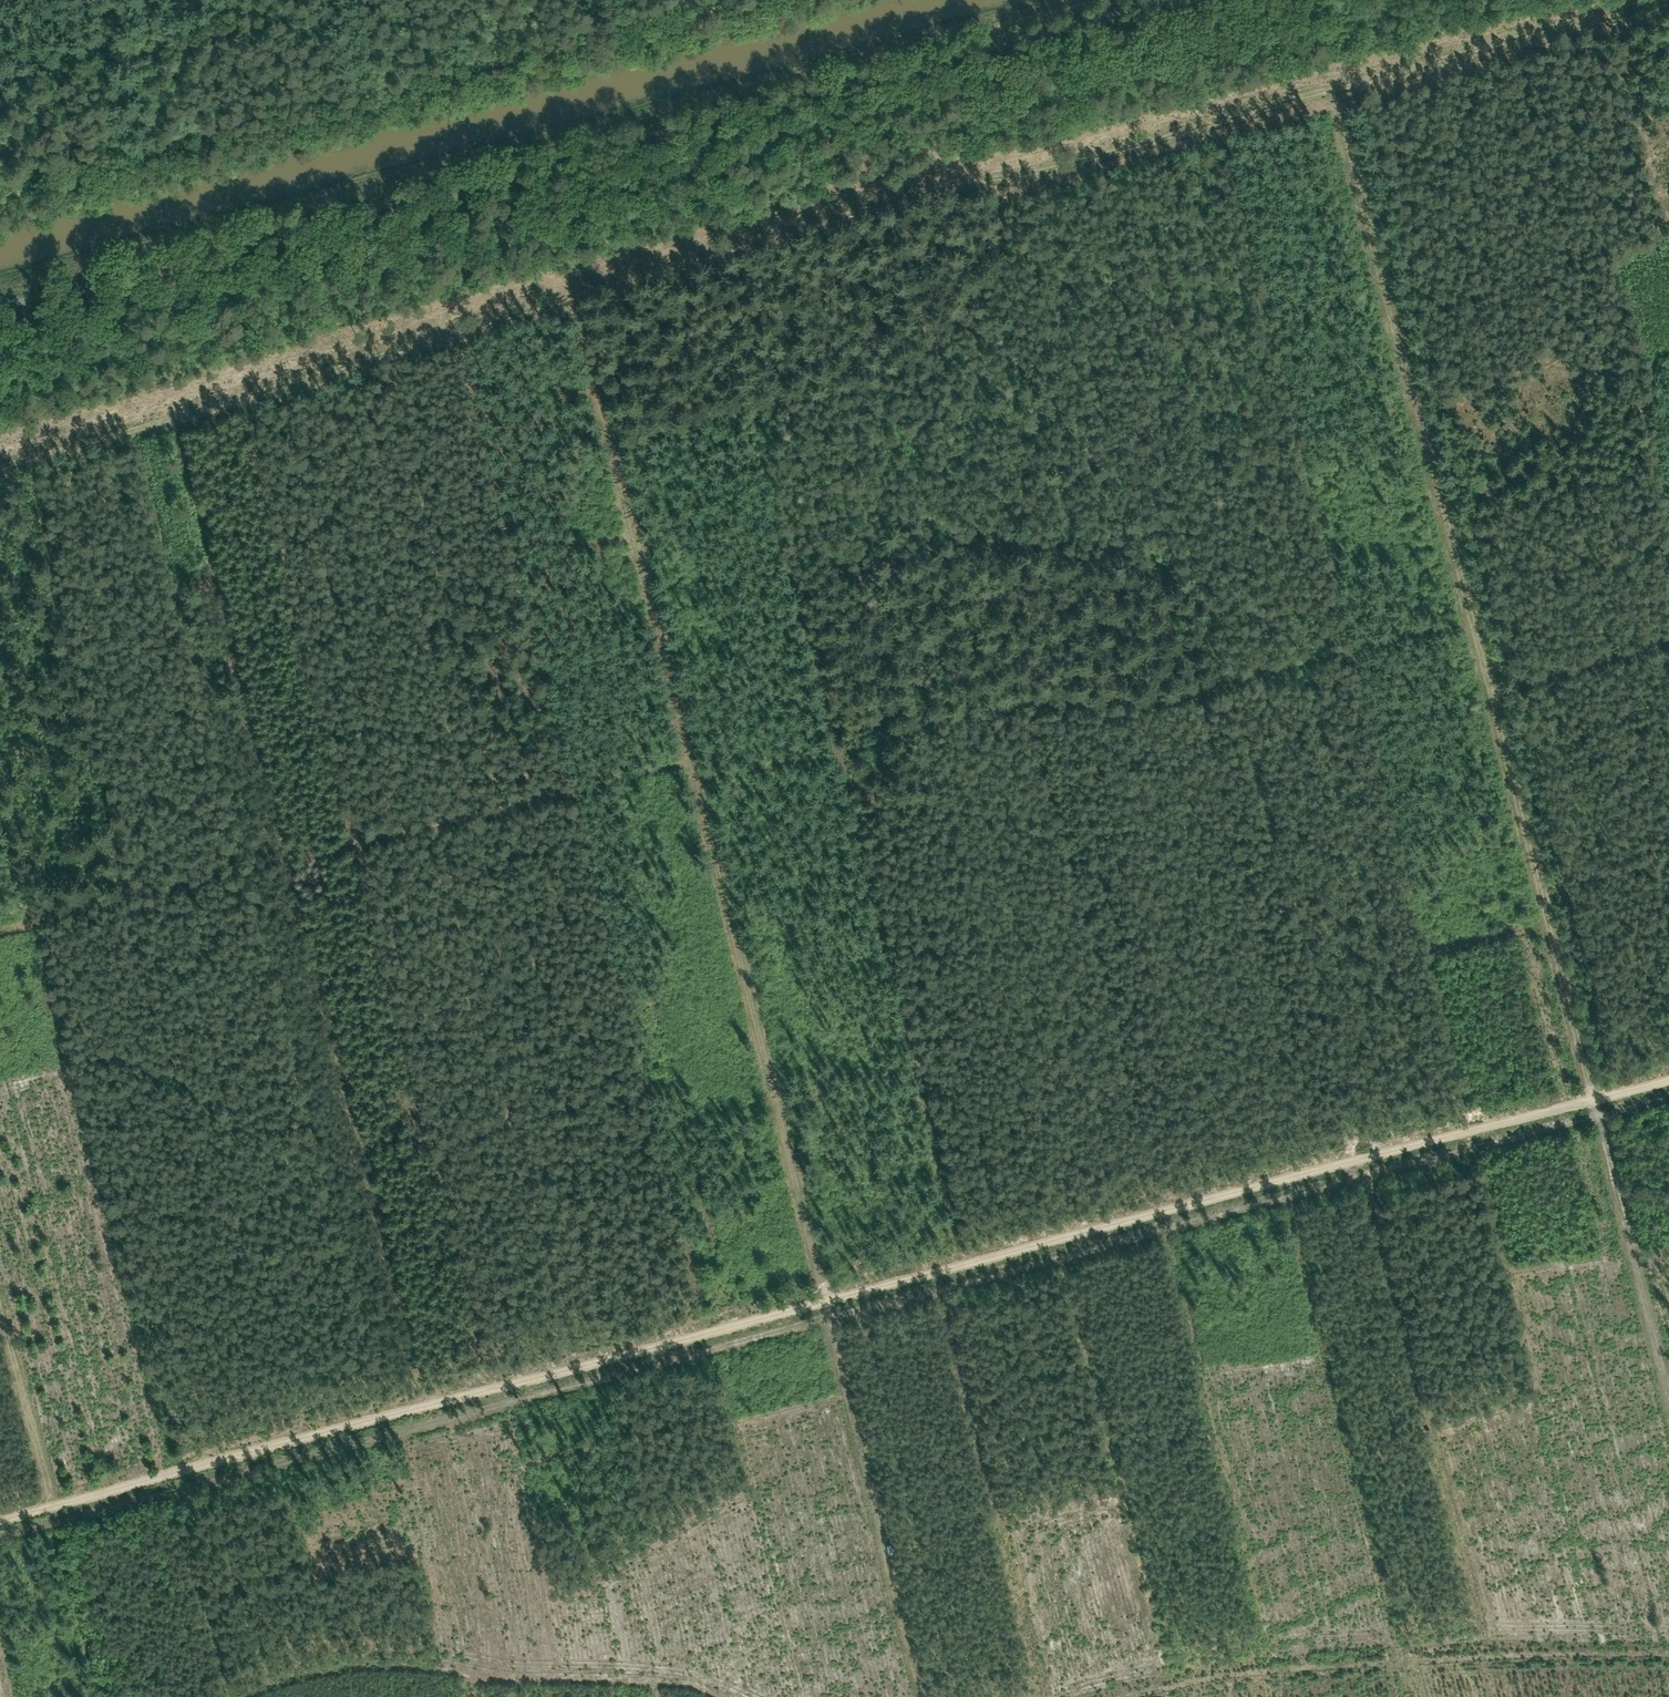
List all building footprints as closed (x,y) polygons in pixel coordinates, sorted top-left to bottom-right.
[(1157,1213),(1143,1216),(1145,1223),(1159,1220),(1157,1213)]
